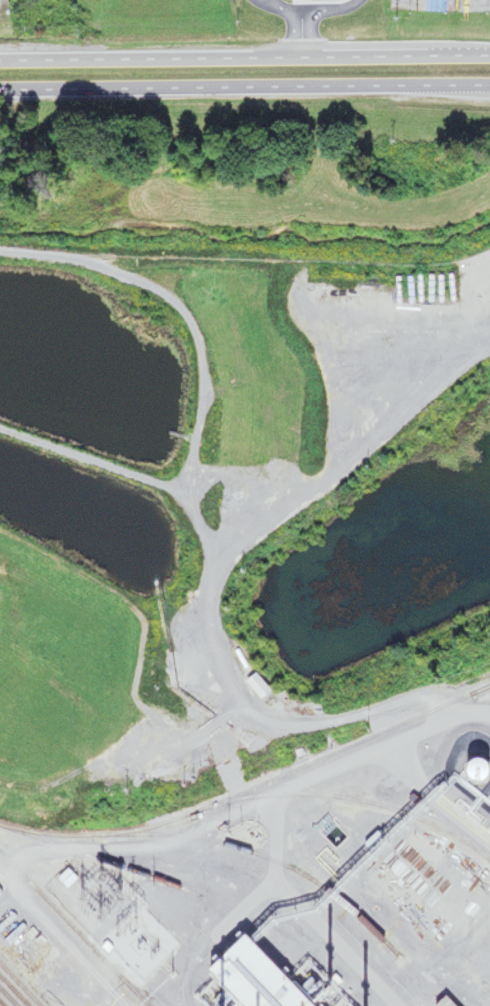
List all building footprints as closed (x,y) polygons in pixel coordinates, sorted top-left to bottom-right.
[(458,310),(449,284),(442,286),(451,312),(458,310)] [(433,328),(446,324),(436,297),(423,301),(433,328)] [(64,887),(73,880),(65,869),(56,876),(64,887)]
